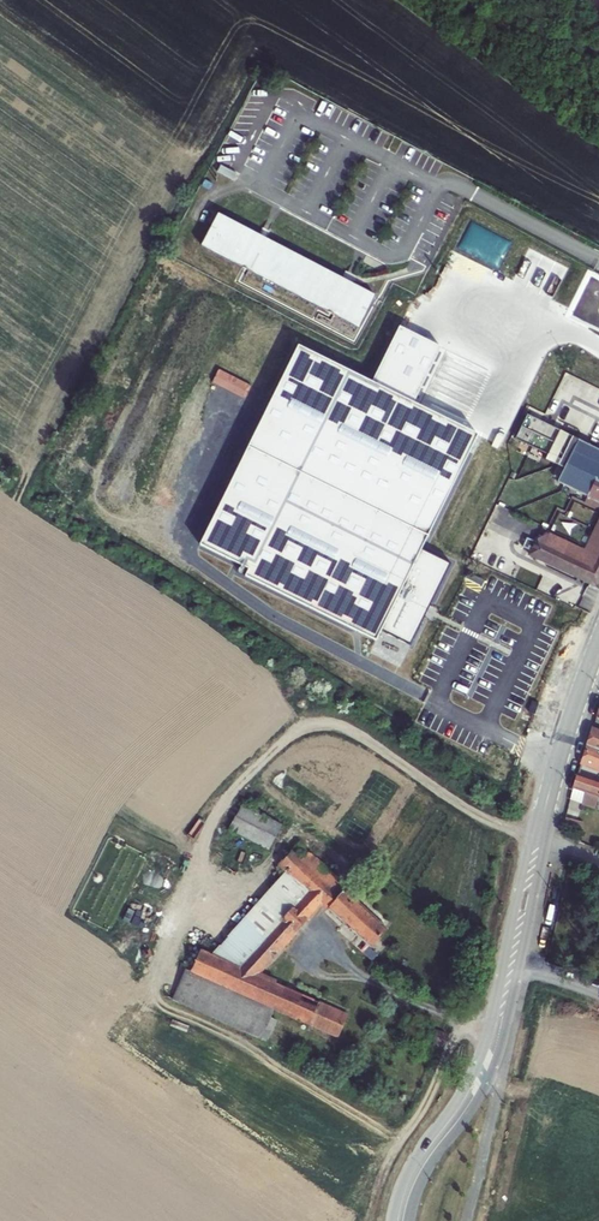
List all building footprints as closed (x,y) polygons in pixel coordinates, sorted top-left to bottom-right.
[(218,214),(201,246),(358,328),(375,296),(218,214)] [(398,327),(371,383),(297,346),(274,395),(221,502),(200,546),(249,570),(245,577),(374,640),(377,641),(382,631),(411,646),(451,563),(422,549),(453,485),(478,435),(413,403),(440,347),(398,327)] [(515,440),(557,459),(555,464),(564,469),(557,482),(598,503),(598,450),(527,415),(515,440)] [(529,555),(598,588),(598,586),(598,519),(584,550),(549,533),(538,539),(537,538),(529,555)] [(538,702),(531,700),(528,711),(535,713),(538,702)] [(592,728),(587,746),(598,750),(598,731),(592,728)] [(573,788),(574,789),(572,796),(587,801),(587,803),(594,806),(598,797),(598,796),(598,750),(587,746),(573,788)] [(229,829),(269,850),(281,826),(241,805),(229,829)] [(566,818),(563,828),(580,832),(583,822),(566,818)] [(165,997),(261,1039),(274,1009),(338,1037),(347,1015),(256,975),(320,905),(370,948),(387,929),(346,891),(348,888),(299,843),(279,865),(287,872),(212,956),(188,945),(165,997)]
